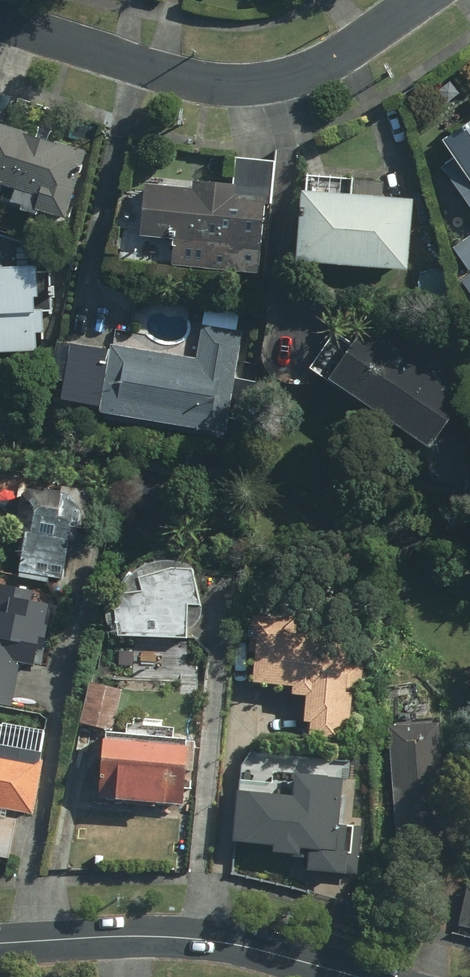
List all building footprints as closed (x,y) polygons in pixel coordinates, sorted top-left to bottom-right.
[(442,144),(457,162),(440,176),(469,212),(469,121),(442,144)] [(74,222),(90,153),(0,131),(0,204),(74,222)] [(238,193),(145,186),(141,238),(173,240),(172,266),(263,273),(271,165),(240,162),(238,193)] [(301,191),(296,262),(407,269),(412,198),(382,196),(383,182),(309,177),(308,192),(301,191)] [(450,254),(469,279),(469,237),(450,254)] [(39,272),(0,276),(0,350),(1,363),(37,359),(36,343),(46,342),(39,272)] [(199,367),(73,346),(64,399),(100,404),(99,411),(227,432),(245,322),(207,315),(199,367)] [(359,336),(329,380),(429,447),(460,401),(425,378),(432,367),(388,337),(379,349),(359,336)] [(82,486),(13,484),(11,537),(17,537),(16,578),(63,580),(64,545),(81,545),(82,486)] [(110,631),(111,635),(189,639),(190,638),(193,631),(197,625),(200,619),(204,612),(206,605),(194,562),(190,561),(186,559),(183,559),(179,558),(175,558),(171,558),(167,558),(163,558),(160,559),(156,560),(152,561),(148,562),(145,564),(142,565),(138,567),(135,570),(132,572),(129,575),(126,577),(124,580),(121,583),(119,586),(117,590),(115,593),(114,597),(113,600),(111,604),(111,608),(110,612),(110,615),(109,619),(110,623),(110,627),(110,631)] [(0,583),(0,680),(18,682),(20,664),(45,667),(52,604),(28,601),(30,586),(0,583)] [(291,616),(247,614),(244,684),(292,686),(291,699),(307,700),(306,732),(350,734),(352,671),(343,671),(345,620),(324,619),(325,602),(291,601),(291,616)] [(82,721),(114,729),(125,689),(93,681),(82,721)] [(440,721),(384,727),(395,846),(451,840),(440,721)] [(9,858),(16,818),(8,817),(10,808),(34,812),(46,731),(0,724),(0,856),(9,858)] [(188,741),(102,734),(97,796),(183,803),(188,741)] [(293,795),(237,790),(232,839),(273,843),(272,852),(301,855),(302,846),(308,846),(305,871),(359,877),(365,824),(337,822),(342,774),(296,770),(293,795)]
